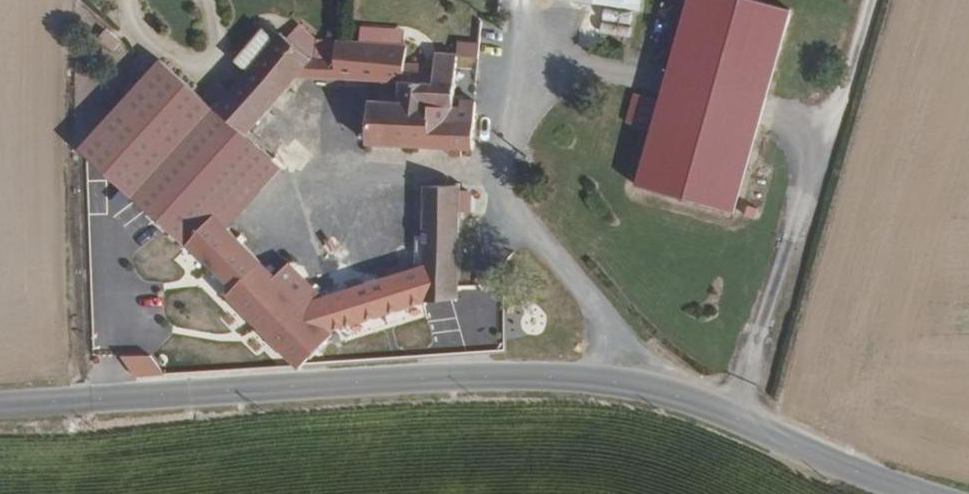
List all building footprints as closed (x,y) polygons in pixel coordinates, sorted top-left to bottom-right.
[(648,0),(558,0),(558,2),(646,15),(648,0)] [(728,0),(696,0),(690,20),(695,21),(689,43),(646,197),(738,222),(794,18),(728,0)] [(689,43),(695,21),(690,20),(684,42),(689,43)] [(106,28),(97,37),(113,51),(122,41),(106,28)] [(297,78),(320,55),(285,29),(221,100),(248,127),(252,124),(297,78)] [(221,100),(151,39),(137,55),(172,85),(185,73),(198,84),(218,102),(221,100)] [(459,55),(479,55),(480,40),(460,39),(459,55)] [(461,108),(463,60),(445,59),(445,66),(412,64),(413,48),(340,41),(339,60),(324,60),(320,55),(297,78),(407,86),(407,103),(378,100),(376,141),(457,147),(472,148),(481,149),(484,102),(468,101),(468,108),(461,108)] [(646,197),(689,43),(684,42),(666,108),(657,138),(641,195),(646,197)] [(116,169),(198,84),(185,73),(172,85),(137,55),(70,125),(116,169)] [(164,214),(246,130),(218,102),(198,84),(116,169),(164,214)] [(657,138),(666,108),(640,102),(633,131),(657,138)] [(242,197),(283,153),(252,124),(248,127),(246,130),(164,214),(196,246),(242,197)] [(471,165),(472,148),(457,147),(457,165),(471,165)] [(465,291),(470,188),(433,187),(429,267),(316,302),(283,267),(290,259),(263,233),(269,225),(242,197),(196,246),(234,283),(231,287),(303,358),(306,358),(343,321),(433,292),(465,291)]
